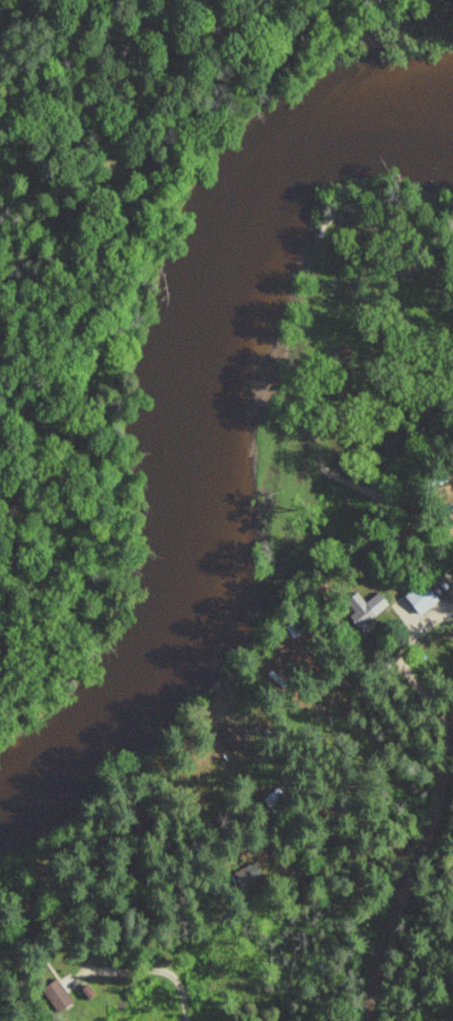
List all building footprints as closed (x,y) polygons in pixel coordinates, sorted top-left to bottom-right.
[(435,602),(423,583),(403,596),(415,615),(435,602)]
